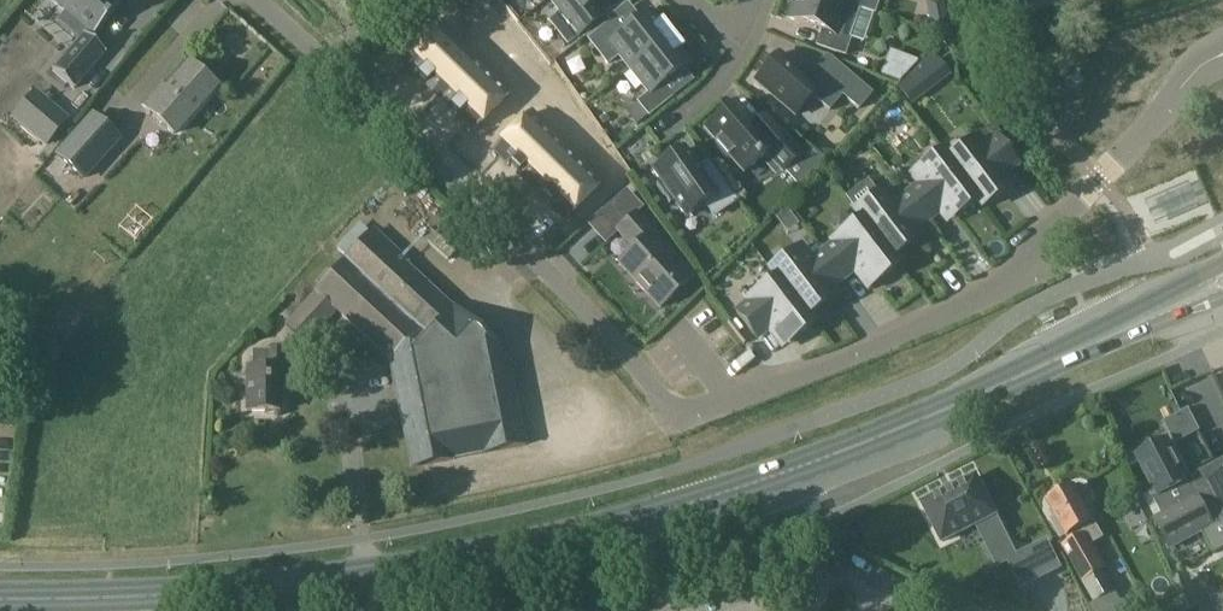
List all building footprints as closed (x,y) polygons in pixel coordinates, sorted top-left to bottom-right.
[(75,88),(106,51),(91,39),(122,3),(118,0),(53,0),(66,11),(58,21),(79,39),(53,70),(75,88)] [(548,22),(567,47),(591,28),(590,27),(580,15),(599,0),(550,0),(560,12),(548,22)] [(789,20),(822,31),(817,46),(844,56),(860,10),(846,5),(831,0),(792,0),(791,3),(794,4),(789,20)] [(846,5),(860,10),(863,0),(831,0),(846,5)] [(610,23),(587,41),(608,67),(620,57),(630,70),(672,37),(662,24),(659,26),(649,13),(640,20),(621,35),(611,23),(610,24),(610,23)] [(946,15),(929,18),(931,34),(948,31),(946,15)] [(439,25),(402,63),(438,97),(474,60),(439,25)] [(192,27),(178,46),(206,67),(220,48),(192,27)] [(517,33),(505,45),(530,71),(543,59),(517,33)] [(672,37),(630,70),(649,94),(637,104),(648,118),(672,99),(671,98),(661,86),(683,69),(689,64),(679,51),(682,49),(672,37)] [(755,82),(795,116),(812,96),(829,111),(842,95),(858,109),(872,94),(849,75),(836,90),(814,71),(807,79),(778,55),(773,61),(771,59),(758,74),(760,76),(755,82)] [(474,60),(438,97),(474,132),(510,94),(474,60)] [(216,87),(191,64),(166,93),(163,90),(146,109),(174,134),(216,87)] [(925,96),(910,77),(898,90),(911,107),(925,96)] [(753,127),(734,105),(706,131),(717,143),(715,145),(728,160),(730,158),(744,174),(772,150),(788,169),(801,157),(765,116),(753,127)] [(46,106),(27,127),(47,145),(66,123),(46,106)] [(530,115),(494,153),(529,187),(566,150),(530,115)] [(93,117),(58,157),(83,179),(84,177),(83,178),(81,177),(71,167),(82,155),(94,166),(118,140),(93,117)] [(975,139),(947,160),(976,202),(982,209),(1004,192),(998,184),(1006,179),(1003,175),(1016,166),(997,141),(984,150),(975,139)] [(566,150),(529,187),(564,222),(601,184),(566,150)] [(664,164),(653,172),(661,183),(656,186),(669,206),(675,202),(685,218),(705,204),(713,217),(728,206),(731,209),(739,204),(709,160),(707,161),(710,165),(699,173),(684,150),(670,160),(669,159),(663,163),(664,164)] [(811,151),(807,155),(819,168),(825,162),(811,151)] [(920,187),(908,196),(926,221),(939,212),(942,215),(949,210),(955,218),(976,202),(947,160),(941,153),(911,176),(920,187)] [(885,190),(854,213),(860,220),(892,259),(913,243),(907,235),(926,221),(908,196),(896,205),(885,190)] [(630,194),(606,216),(618,230),(617,231),(618,232),(637,214),(643,209),(630,194)] [(634,249),(618,263),(660,308),(692,278),(651,234),(653,232),(637,214),(618,232),(634,249)] [(834,246),(823,255),(841,280),(853,271),(862,281),(869,276),(875,284),(898,267),(892,259),(860,220),(832,242),(834,246)] [(314,274),(305,284),(314,293),(337,314),(391,364),(411,468),(453,460),(453,459),(524,446),(507,359),(405,262),(408,259),(374,228),(323,283),(314,274)] [(799,248),(769,271),(775,279),(807,318),(828,302),(822,294),(841,280),(823,255),(811,264),(799,248)] [(749,304),(737,314),(755,339),(768,329),(777,340),(784,335),(790,343),(813,325),(807,318),(775,279),(746,301),(749,304)] [(860,289),(846,305),(861,317),(875,301),(860,289)] [(314,293),(284,325),(307,346),(337,314),(314,293)] [(252,352),(251,371),(248,371),(246,411),(280,413),(281,389),(286,389),(287,372),(284,372),(285,354),(252,352)] [(1136,458),(1157,497),(1152,500),(1162,518),(1198,498),(1213,526),(1222,520),(1222,477),(1209,485),(1204,476),(1190,484),(1167,441),(1136,458)] [(944,493),(923,504),(942,542),(976,525),(980,532),(999,523),(976,477),(955,488),(954,488),(944,493)] [(1073,487),(1046,503),(1055,517),(1049,520),(1061,541),(1066,538),(1069,542),(1061,547),(1070,562),(1082,584),(1094,604),(1096,603),(1113,593),(1114,592),(1103,572),(1106,570),(1092,545),(1103,539),(1092,521),(1084,505),(1088,503),(1089,497),(1084,487),(1079,486),(1074,488),(1073,487)] [(1162,518),(1156,521),(1170,549),(1202,532),(1214,554),(1222,549),(1222,520),(1213,526),(1198,498),(1162,518)] [(1060,569),(1047,542),(1008,561),(1022,588),(1060,569)] [(1172,580),(1180,596),(1195,589),(1187,573),(1172,580)]
